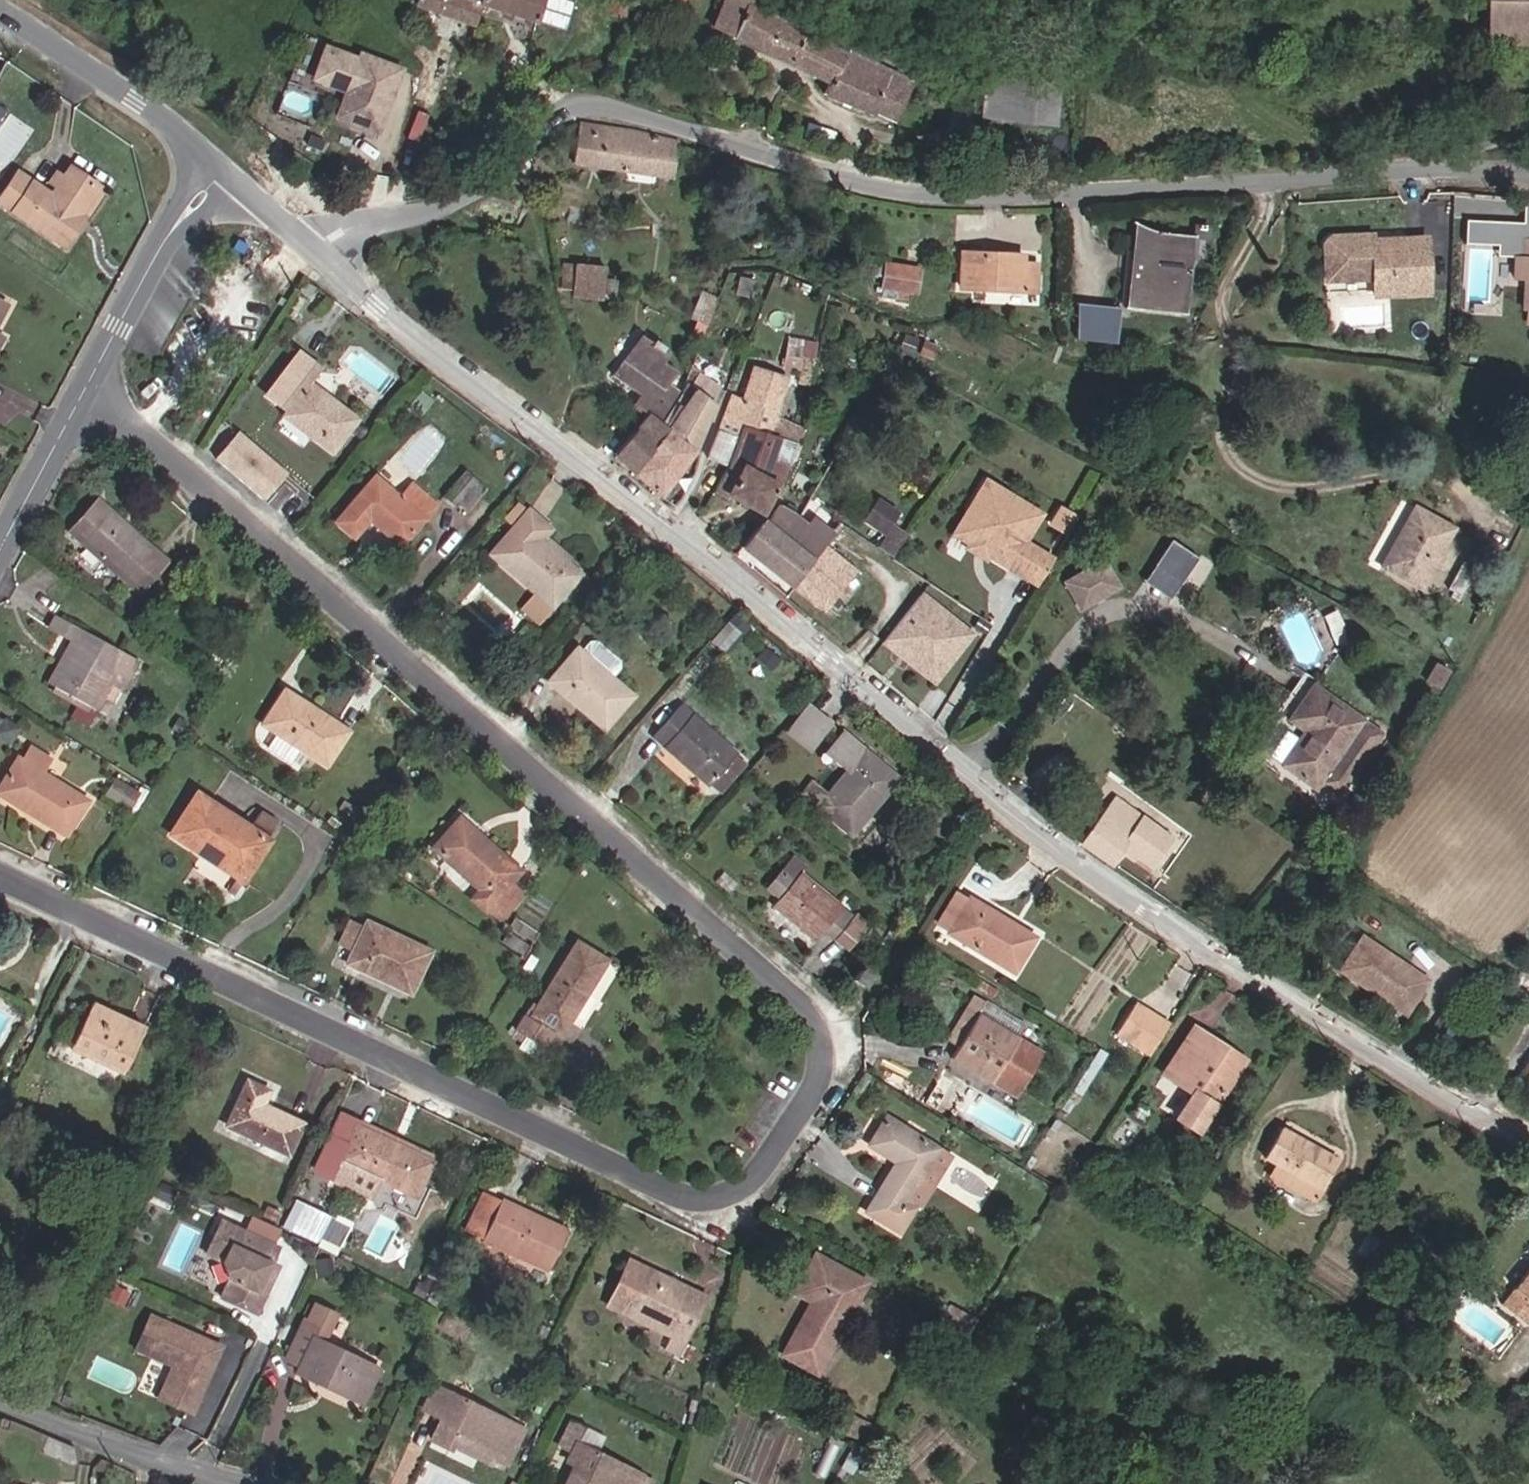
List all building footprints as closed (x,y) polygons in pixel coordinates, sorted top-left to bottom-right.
[(480,7),(483,0),(415,0),(413,7),(473,29),(480,7)] [(547,0),(483,0),(480,7),(568,40),(577,10),(547,0)] [(615,0),(612,7),(609,15),(622,19),(628,5),(615,0)] [(828,50),(751,11),(758,0),(726,0),(718,27),(813,77),(828,50)] [(1485,32),(1528,32),(1528,0),(1485,0),(1485,32)] [(320,79),(330,49),(308,42),(294,85),(342,100),(345,88),(320,79)] [(385,130),(405,66),(365,54),(363,60),(330,49),(320,79),(345,88),(347,83),(355,85),(344,117),(385,130)] [(828,50),(813,77),(830,86),(824,97),(884,129),(904,93),(828,50)] [(999,118),(1002,72),(975,98),(975,117),(999,118)] [(1045,74),(1002,72),(999,118),(1045,121),(1045,74)] [(669,183),(674,145),(675,139),(635,131),(581,125),(575,130),(574,165),(669,183)] [(62,191),(76,167),(51,153),(31,187),(0,168),(0,206),(57,239),(79,201),(62,191)] [(1509,277),(1516,277),(1528,277),(1528,232),(1517,231),(1516,246),(1510,246),(1509,277)] [(1424,296),(1422,243),(1368,245),(1355,245),(1348,239),(1325,240),(1319,247),(1321,284),(1368,282),(1369,298),(1424,296)] [(1137,278),(1130,277),(1126,315),(1187,321),(1194,246),(1141,241),(1137,278)] [(1019,259),(1019,248),(956,248),(956,284),(1034,284),(1034,259),(1019,259)] [(878,286),(918,290),(921,264),(881,260),(878,286)] [(557,285),(565,285),(572,287),(572,264),(561,263),(560,263),(559,264),(557,264),(557,285)] [(572,287),(565,285),(567,296),(567,297),(600,300),(601,280),(603,268),(572,264),(572,287)] [(1516,277),(1515,306),(1528,307),(1528,277),(1516,277)] [(601,280),(600,300),(616,301),(618,282),(601,280)] [(1321,284),(1322,300),(1369,298),(1368,282),(1321,284)] [(1105,337),(1106,320),(1118,321),(1119,314),(1073,309),(1070,334),(1105,337)] [(288,338),(298,325),(291,320),(281,333),(288,338)] [(1115,350),(1118,321),(1106,320),(1105,337),(1070,334),(1069,345),(1115,350)] [(613,374),(642,393),(657,373),(669,381),(678,368),(664,358),(670,348),(645,334),(629,360),(624,357),(613,374)] [(296,402),(288,414),(293,417),(289,423),(336,458),(359,427),(308,390),(323,369),(300,353),(275,387),(296,402)] [(663,422),(671,429),(695,449),(721,390),(714,384),(719,373),(706,364),(683,391),(663,422)] [(635,402),(650,413),(663,422),(683,391),(669,381),(657,373),(642,393),(635,402)] [(720,431),(741,439),(745,429),(765,436),(772,418),(781,392),(785,382),(755,373),(745,401),(732,397),(720,431)] [(296,402),(275,387),(267,398),(288,414),(296,402)] [(616,457),(636,472),(671,429),(663,422),(650,413),(628,439),(628,440),(616,457)] [(803,430),(772,418),(765,436),(745,429),(741,439),(731,469),(714,491),(726,500),(729,496),(760,518),(774,497),(787,467),(772,461),(779,438),(796,446),(803,430)] [(695,449),(671,429),(636,472),(646,480),(663,493),(695,449)] [(731,469),(741,439),(720,431),(711,460),(731,469)] [(291,474),(240,432),(218,459),(268,501),(291,474)] [(448,500),(462,509),(479,484),(465,475),(448,500)] [(1038,512),(982,480),(972,498),(976,500),(965,520),(970,539),(987,549),(985,553),(1021,574),(1036,548),(1022,540),(1038,512)] [(491,493),(479,484),(462,509),(472,518),(491,493)] [(355,542),(371,523),(406,551),(440,509),(414,488),(400,505),(376,485),(340,529),(355,542)] [(1416,572),(1448,512),(1407,490),(1376,551),(1416,572)] [(951,534),(967,543),(965,547),(983,558),(985,553),(987,549),(970,539),(965,520),(976,500),(972,498),(951,534)] [(539,588),(557,604),(583,575),(547,544),(540,538),(555,521),(536,505),(496,552),(539,588)] [(867,524),(884,535),(896,516),(879,505),(867,524)] [(1065,531),(1075,514),(1059,505),(1049,522),(1065,531)] [(89,535),(104,516),(91,506),(77,523),(89,535)] [(744,547),(796,591),(813,570),(827,552),(828,551),(834,542),(811,525),(799,540),(784,530),(795,517),(781,509),(762,534),(758,531),(744,547)] [(89,535),(77,523),(64,539),(137,598),(164,565),(104,516),(89,535)] [(561,525),(555,521),(540,538),(547,544),(561,525)] [(828,551),(827,552),(845,565),(850,569),(868,544),(845,529),(834,542),(828,551)] [(889,556),(901,539),(891,533),(880,549),(889,556)] [(1170,538),(1145,578),(1174,596),(1199,556),(1170,538)] [(1459,579),(1472,553),(1454,544),(1441,571),(1459,579)] [(1050,557),(1036,548),(1021,574),(1036,582),(1050,557)] [(827,552),(813,570),(829,583),(845,565),(827,552)] [(1116,581),(1100,556),(1063,580),(1080,604),(1116,581)] [(813,570),(796,591),(825,613),(857,573),(850,569),(845,565),(829,583),(813,570)] [(544,621),(557,604),(539,588),(525,606),(544,621)] [(964,629),(919,595),(889,635),(933,669),(964,629)] [(117,657),(120,652),(56,618),(47,634),(67,644),(74,647),(52,687),(87,707),(100,684),(108,670),(125,678),(132,665),(117,657)] [(727,654),(745,633),(732,622),(715,642),(727,654)] [(970,633),(964,629),(933,669),(889,635),(884,640),(935,679),(970,633)] [(74,647),(67,644),(46,684),(52,687),(74,647)] [(582,649),(554,681),(607,727),(636,695),(582,649)] [(1428,690),(1438,674),(1422,664),(1412,681),(1428,690)] [(108,670),(100,684),(116,692),(125,678),(108,670)] [(1376,730),(1306,683),(1282,719),(1301,732),(1279,765),(1311,786),(1316,780),(1329,789),(1339,786),(1376,730)] [(87,707),(52,687),(47,696),(74,710),(68,720),(76,724),(85,729),(93,716),(85,711),(87,707)] [(258,730),(270,738),(291,750),(319,767),(339,734),(277,698),(258,730)] [(801,737),(821,713),(810,704),(790,728),(801,737)] [(713,787),(739,758),(684,706),(658,736),(713,787)] [(814,748),(834,723),(821,713),(801,737),(814,748)] [(13,739),(20,726),(0,716),(0,732),(13,739)] [(866,749),(844,731),(832,745),(854,763),(830,792),(816,781),(804,795),(853,836),(901,778),(866,749)] [(291,750),(270,738),(261,753),(282,766),(291,750)] [(40,772),(49,758),(29,745),(18,761),(14,758),(0,780),(0,799),(60,837),(83,800),(40,772)] [(739,758),(713,787),(724,798),(750,768),(739,758)] [(1114,796),(1082,843),(1109,864),(1124,842),(1142,816),(1114,796)] [(265,840),(253,834),(194,800),(171,841),(246,883),(269,843),(265,840)] [(1171,833),(1142,816),(1124,842),(1151,861),(1171,833)] [(253,834),(265,840),(272,827),(261,820),(253,834)] [(515,925),(531,905),(514,892),(523,880),(462,833),(440,862),(480,892),(477,896),(515,925)] [(793,854),(778,871),(793,884),(802,873),(808,866),(793,854)] [(836,947),(858,922),(802,873),(793,884),(778,871),(763,888),(778,901),(771,909),(814,946),(823,935),(836,947)] [(932,927),(944,934),(962,905),(950,898),(932,927)] [(944,934),(943,936),(1002,972),(1022,940),(963,903),(962,905),(944,934)] [(352,957),(345,973),(399,996),(418,951),(352,922),(339,951),(352,957)] [(858,922),(836,947),(847,956),(868,932),(858,922)] [(511,939),(534,954),(540,945),(517,930),(511,939)] [(1334,967),(1399,1016),(1424,983),(1359,933),(1334,967)] [(526,966),(531,958),(506,941),(501,949),(526,966)] [(533,1043),(551,1055),(564,1036),(566,1038),(612,972),(582,950),(535,1019),(530,1015),(516,1035),(531,1046),(533,1043)] [(863,970),(854,981),(863,988),(872,977),(868,974),(863,970)] [(966,994),(938,1039),(950,1046),(945,1054),(984,1078),(988,1072),(1013,1087),(1035,1051),(1011,1035),(1017,1026),(966,994)] [(1125,1008),(1107,1038),(1141,1056),(1157,1030),(1125,1008)] [(89,1009),(65,1053),(111,1077),(135,1033),(89,1009)] [(1208,1054),(1217,1040),(1189,1023),(1157,1074),(1187,1093),(1173,1115),(1194,1129),(1231,1068),(1208,1054)] [(1208,1054),(1231,1068),(1240,1054),(1217,1040),(1208,1054)] [(533,1043),(531,1046),(520,1062),(537,1075),(551,1055),(533,1043)] [(297,1127),(259,1108),(265,1094),(241,1083),(218,1128),(282,1158),(297,1127)] [(306,1179),(323,1187),(352,1130),(334,1121),(306,1179)] [(879,1126),(864,1155),(894,1169),(867,1221),(902,1239),(912,1219),(902,1214),(907,1204),(933,1153),(879,1126)] [(1266,1162),(1312,1192),(1330,1163),(1272,1128),(1255,1155),(1266,1162)] [(352,1130),(323,1187),(370,1211),(382,1186),(411,1200),(427,1166),(352,1130)] [(947,1160),(933,1153),(907,1204),(920,1212),(947,1160)] [(1304,1206),(1312,1192),(1266,1162),(1258,1178),(1304,1206)] [(546,1275),(563,1238),(470,1194),(453,1230),(546,1275)] [(339,1256),(347,1237),(296,1215),(288,1234),(339,1256)] [(250,1321),(264,1291),(259,1280),(264,1269),(268,1258),(210,1232),(197,1265),(211,1271),(221,1291),(214,1307),(250,1321)] [(1496,1298),(1520,1318),(1528,1307),(1528,1258),(1496,1298)] [(603,1310),(664,1340),(657,1353),(677,1363),(706,1303),(626,1264),(603,1310)] [(797,1299),(813,1309),(782,1361),(815,1380),(867,1292),(818,1264),(797,1299)] [(259,1280),(264,1291),(272,1272),(264,1269),(259,1280)] [(971,1342),(980,1328),(953,1310),(944,1325),(971,1342)] [(357,1387),(365,1391),(373,1372),(317,1350),(328,1323),(309,1315),(304,1329),(298,1327),(281,1371),(296,1376),(293,1384),(350,1406),(357,1387)] [(194,1389),(201,1392),(215,1354),(144,1322),(131,1357),(168,1372),(153,1402),(190,1418),(195,1405),(189,1403),(194,1389)] [(195,1405),(201,1392),(194,1389),(189,1403),(195,1405)] [(423,1416),(440,1424),(431,1445),(452,1454),(453,1451),(494,1470),(496,1465),(506,1470),(524,1432),(435,1391),(423,1416)] [(861,1447),(871,1427),(847,1416),(837,1435),(861,1447)] [(585,1428),(569,1422),(558,1449),(572,1456),(567,1466),(573,1469),(567,1483),(655,1483),(657,1479),(601,1454),(579,1444),(585,1428)] [(607,1439),(585,1428),(579,1444),(601,1454),(607,1439)] [(849,1479),(862,1457),(852,1453),(840,1476),(849,1479)] [(871,1481),(879,1469),(868,1462),(860,1474),(871,1481)]
